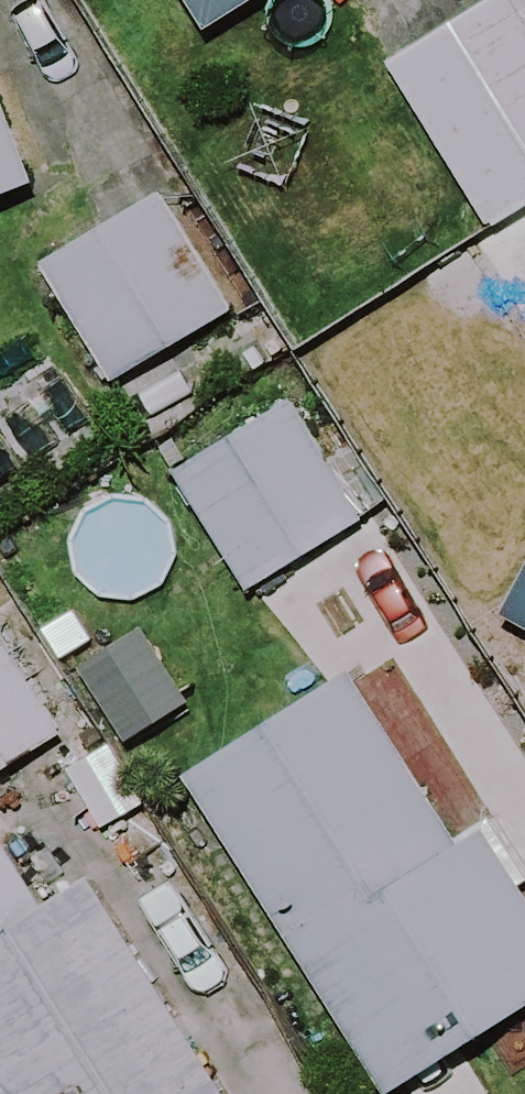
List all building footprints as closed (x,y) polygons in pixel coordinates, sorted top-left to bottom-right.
[(187,36),(248,0),(165,0),(187,36)] [(375,73),(475,229),(524,197),(524,0),(489,0),(375,73)] [(18,196),(0,139),(0,202),(18,196)] [(216,317),(142,197),(24,270),(98,390),(216,317)] [(474,274),(524,357),(524,242),(474,274)] [(358,521),(282,402),(161,480),(237,598),(358,521)] [(495,615),(524,633),(524,566),(495,615)] [(0,641),(0,769),(57,734),(0,641)] [(335,680),(175,783),(374,1093),(381,1093),(524,1002),(524,888),(449,770),(409,796),(335,680)] [(0,868),(0,1093),(211,1093),(69,881),(27,909),(0,868)]
